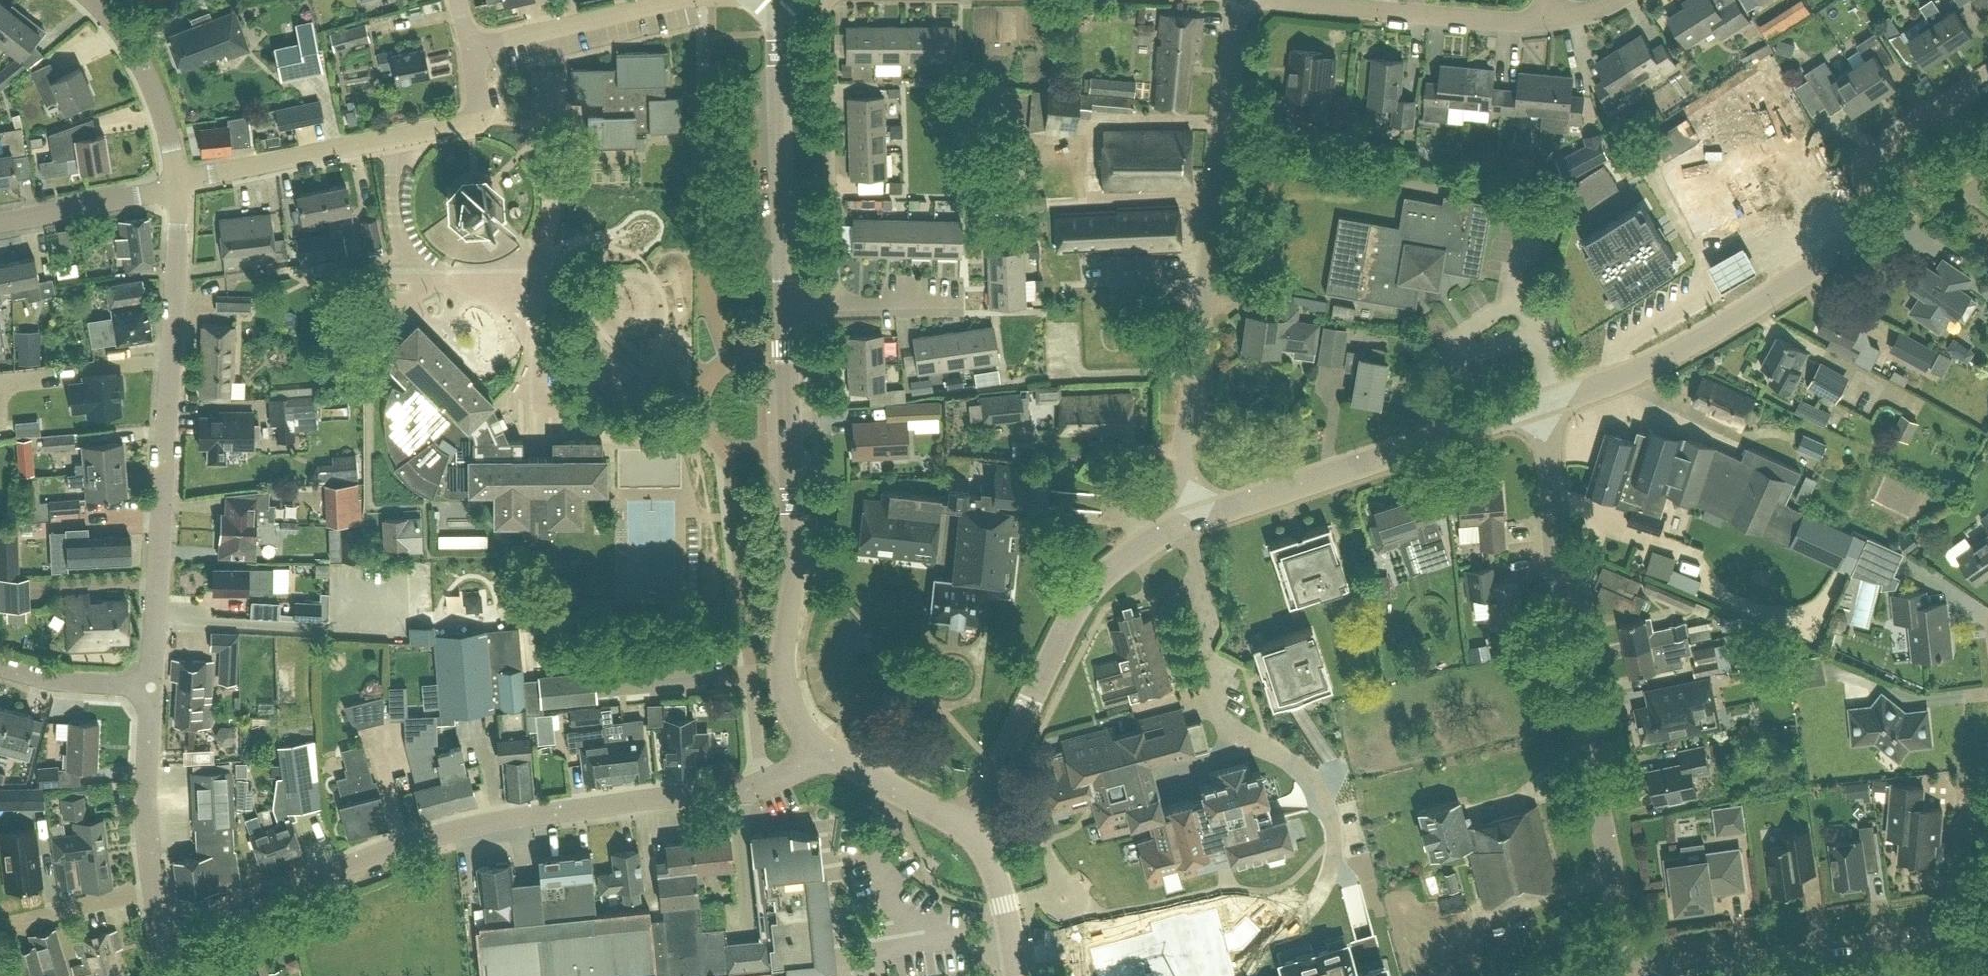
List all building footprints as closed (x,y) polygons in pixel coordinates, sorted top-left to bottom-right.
[(546,8),(554,8),(554,0),(545,0),(546,8)] [(1712,0),(1685,0),(1683,2),(1685,6),(1668,16),(1686,45),(1716,27),(1723,37),(1749,21),(1736,0),(1733,0),(1718,9),(1712,0)] [(18,15),(0,1),(0,38),(18,15)] [(1942,12),(1930,20),(1949,50),(1972,35),(1955,8),(1944,15),(1942,12)] [(249,48),(235,9),(167,34),(180,68),(225,51),(227,56),(249,48)] [(1202,15),(1158,11),(1152,84),(1158,85),(1156,106),(1186,108),(1190,59),(1198,60),(1202,15)] [(0,38),(0,58),(8,48),(19,56),(39,31),(18,15),(0,38)] [(1926,65),(1949,50),(1930,20),(1919,27),(1921,30),(1906,40),(1890,15),(1880,22),(1895,47),(1907,64),(1920,55),(1926,65)] [(365,24),(342,30),(341,27),(324,32),(329,50),(369,40),(365,24)] [(873,62),(873,26),(847,26),(847,62),(873,62)] [(873,26),(873,62),(900,62),(900,26),(873,26)] [(900,26),(900,62),(927,62),(927,26),(900,26)] [(954,26),(927,26),(927,62),(954,62),(954,26)] [(1854,66),(1875,98),(1897,84),(1886,67),(1895,61),(1875,32),(1856,44),(1866,58),(1854,66)] [(1640,34),(1618,48),(1639,81),(1661,67),(1665,73),(1676,66),(1662,43),(1651,50),(1640,34)] [(323,69),(315,35),(297,38),(297,42),(274,47),(281,78),(323,69)] [(430,74),(424,47),(392,54),(391,49),(378,52),(381,67),(393,65),(397,81),(430,74)] [(1323,51),(1293,48),(1288,96),(1304,98),(1302,116),(1325,119),(1327,100),(1318,99),(1319,87),(1335,89),(1338,58),(1322,56),(1323,55),(1323,51)] [(1617,95),(1639,81),(1618,48),(1596,62),(1605,78),(1595,84),(1610,107),(1621,100),(1617,95)] [(665,96),(663,49),(616,51),(617,66),(571,68),(572,100),(603,99),(603,114),(588,114),(589,146),(636,145),(635,129),(682,127),(681,96),(665,96)] [(18,56),(0,71),(0,88),(27,67),(18,56)] [(1404,61),(1374,58),(1370,103),(1394,106),(1392,124),(1413,125),(1415,100),(1400,99),(1404,61)] [(1875,98),(1854,66),(1837,77),(1826,60),(1806,73),(1832,113),(1847,103),(1854,113),(1875,98)] [(56,77),(50,62),(32,70),(42,92),(47,102),(59,97),(64,109),(93,96),(80,67),(56,77)] [(1448,104),(1464,106),(1468,67),(1441,64),(1440,83),(1427,82),(1423,118),(1446,120),(1448,104)] [(1489,115),(1503,116),(1505,89),(1493,88),(1495,69),(1468,67),(1464,106),(1490,108),(1489,115)] [(1543,113),(1546,74),(1520,71),(1518,90),(1505,89),(1503,116),(1516,118),(1516,111),(1543,113)] [(1546,74),(1543,113),(1544,113),(1543,127),(1567,130),(1568,122),(1581,124),(1584,97),(1571,95),(1573,76),(1546,74)] [(1691,75),(1656,92),(1666,111),(1701,94),(1691,75)] [(1134,81),(1091,77),(1089,91),(1133,95),(1134,81)] [(1133,98),(1035,89),(1033,112),(1045,113),(1043,131),(1075,134),(1077,116),(1089,117),(1090,108),(1131,112),(1133,98)] [(848,97),(849,124),(884,123),(883,96),(848,97)] [(1331,134),(1319,133),(1318,143),(1345,145),(1348,103),(1334,102),(1331,134)] [(251,143),(247,112),(228,116),(229,124),(198,128),(202,154),(232,150),(232,145),(251,143)] [(299,118),(300,130),(323,126),(322,115),(299,118)] [(85,136),(83,121),(49,132),(53,159),(78,155),(80,169),(108,164),(103,133),(85,136)] [(850,151),(885,150),(884,123),(849,124),(850,151)] [(261,130),(264,145),(296,139),(293,124),(261,130)] [(22,126),(1,129),(5,152),(0,152),(0,181),(17,178),(13,155),(26,153),(22,126)] [(1189,185),(1190,129),(1102,129),(1102,189),(1138,189),(1142,186),(1189,185)] [(1584,144),(1554,160),(1566,180),(1607,159),(1600,137),(1583,141),(1584,144)] [(885,150),(850,151),(851,178),(886,177),(885,150)] [(59,162),(60,171),(78,170),(77,160),(59,162)] [(1603,165),(1574,184),(1589,209),(1619,190),(1603,165)] [(1685,204),(1696,238),(1777,210),(1765,177),(1685,204)] [(496,191),(484,180),(466,180),(456,191),(456,208),(467,219),(486,218),(496,208),(496,191)] [(346,185),(322,190),(336,256),(347,254),(339,213),(351,211),(346,185)] [(336,256),(322,190),(298,194),(303,221),(327,216),(330,232),(296,239),(300,263),(336,256)] [(1490,203),(1471,200),(1456,197),(1455,205),(1404,196),(1398,227),(1337,217),(1324,293),(1415,309),(1419,285),(1431,287),(1438,282),(1440,270),(1477,277),(1490,203)] [(1181,249),(1179,203),(1117,206),(1117,210),(1056,212),(1058,249),(1109,246),(1110,252),(1181,249)] [(1637,204),(1586,236),(1591,245),(1586,248),(1613,291),(1618,288),(1623,297),(1675,265),(1669,256),(1674,253),(1648,210),(1643,213),(1637,204)] [(219,219),(222,242),(273,235),(270,212),(219,219)] [(879,252),(880,215),(854,214),(853,251),(879,252)] [(880,215),(879,252),(906,253),(907,216),(880,215)] [(154,266),(147,216),(119,220),(126,270),(154,266)] [(906,253),(933,253),(934,216),(907,216),(906,253)] [(961,217),(934,216),(933,253),(960,254),(961,217)] [(361,220),(365,243),(367,248),(382,245),(377,217),(361,220)] [(74,228),(58,231),(61,246),(77,244),(74,228)] [(274,238),(273,235),(222,242),(225,265),(276,258),(275,257),(287,256),(285,236),(274,238)] [(99,264),(112,264),(112,243),(100,243),(99,264)] [(1750,245),(1712,264),(1724,289),(1762,270),(1750,245)] [(988,250),(989,277),(1024,276),(1023,248),(988,250)] [(6,262),(10,285),(12,296),(26,294),(27,299),(55,294),(52,278),(38,281),(38,280),(34,256),(6,262)] [(1962,292),(1964,289),(1963,289),(1971,277),(1944,259),(1936,271),(1928,265),(1922,273),(1917,274),(1913,281),(1914,285),(1913,287),(1923,294),(1911,311),(1933,326),(1944,309),(1949,312),(1950,309),(1958,314),(1969,297),(1962,292)] [(6,262),(0,263),(0,287),(10,285),(6,262)] [(1026,303),(1024,276),(989,277),(990,304),(1026,303)] [(147,302),(143,278),(107,283),(110,306),(113,306),(114,313),(90,317),(93,343),(116,339),(117,342),(151,337),(146,302),(147,302)] [(249,296),(217,295),(217,312),(248,313),(249,296)] [(1298,308),(1270,304),(1268,318),(1247,315),(1242,350),(1279,355),(1281,344),(1288,345),(1287,349),(1313,352),(1317,323),(1297,320),(1298,308)] [(1862,324),(1829,307),(1818,329),(1833,336),(1828,345),(1855,360),(1861,348),(1852,343),(1862,324)] [(490,418),(491,417),(484,410),(493,402),(469,377),(470,376),(417,323),(393,346),(386,341),(377,354),(406,385),(403,388),(393,383),(392,383),(386,400),(384,417),(386,434),(391,451),(398,462),(394,465),(402,475),(411,483),(420,489),(432,495),(435,488),(449,494),(469,494),(469,489),(495,489),(495,521),(521,520),(523,531),(527,530),(530,529),(534,529),(538,529),(542,529),(545,529),(549,530),(552,531),(555,520),(581,520),(581,488),(606,488),(605,455),(602,455),(601,437),(564,438),(552,438),(552,455),(522,455),(522,439),(498,439),(490,421),(490,420),(490,419),(490,418)] [(992,323),(966,327),(971,364),(998,360),(992,323)] [(235,325),(202,324),(201,395),(230,395),(230,394),(242,394),(243,381),(230,381),(230,379),(234,379),(235,325)] [(1347,330),(1322,326),(1316,361),(1341,365),(1347,330)] [(1947,353),(1895,326),(1885,345),(1937,372),(1947,353)] [(939,331),(945,368),(971,364),(966,327),(939,331)] [(945,368),(939,331),(913,335),(918,372),(945,368)] [(847,333),(848,362),(884,360),(882,332),(847,333)] [(1808,353),(1778,337),(1762,367),(1774,373),(1770,381),(1791,393),(1802,373),(1798,371),(1808,353)] [(18,341),(19,362),(39,362),(39,341),(18,341)] [(1364,350),(1359,349),(1359,352),(1348,350),(1344,368),(1354,370),(1351,389),(1353,389),(1351,400),(1378,405),(1386,362),(1362,357),(1364,350)] [(885,388),(884,360),(848,362),(850,390),(871,389),(872,404),(905,403),(904,387),(885,388)] [(1821,362),(1807,385),(1835,401),(1839,393),(1845,384),(1849,378),(1821,362)] [(1008,369),(982,371),(983,388),(1009,387),(1008,369)] [(122,412),(118,373),(83,376),(84,382),(71,383),(73,411),(89,409),(89,415),(122,412)] [(1755,399),(1703,376),(1692,402),(1715,412),(1713,416),(1733,424),(1732,426),(1741,430),(1755,399)] [(916,394),(938,391),(936,380),(915,383),(916,394)] [(317,419),(314,387),(269,390),(271,421),(276,421),(278,442),(295,440),(293,421),(317,419)] [(1054,388),(1035,389),(1036,415),(1055,414),(1054,388)] [(1024,419),(1021,392),(977,397),(980,424),(1024,419)] [(1132,438),(1131,393),(1059,394),(1060,430),(1100,429),(1100,439),(1132,438)] [(1829,413),(1799,398),(1793,412),(1823,426),(1829,413)] [(939,419),(939,403),(886,405),(887,421),(854,422),(854,439),(852,439),(852,455),(908,454),(907,421),(939,419)] [(254,411),(224,411),(224,416),(200,416),(200,446),(208,446),(208,462),(227,462),(227,446),(253,447),(254,411)] [(1911,431),(1898,424),(1889,441),(1902,448),(1911,431)] [(1595,468),(1626,477),(1627,475),(1652,483),(1660,487),(1667,489),(1666,492),(1697,502),(1762,531),(1838,565),(1854,533),(1790,504),(1790,503),(1787,502),(1796,482),(1801,470),(1747,446),(1742,458),(1716,446),(1685,436),(1682,445),(1640,432),(1636,442),(1607,433),(1595,468)] [(1824,443),(1801,433),(1795,448),(1818,458),(1824,443)] [(75,447),(74,434),(43,436),(44,449),(75,447)] [(1019,453),(1035,453),(1035,438),(1019,438),(1019,453)] [(33,440),(17,441),(17,454),(33,453),(33,440)] [(67,473),(67,474),(126,469),(123,444),(83,447),(85,463),(75,464),(75,472),(67,473)] [(340,477),(365,474),(363,455),(338,458),(340,477)] [(948,577),(986,582),(1013,585),(1020,511),(1018,510),(1019,503),(1046,506),(1050,468),(996,462),(993,491),(980,490),(979,495),(969,494),(969,490),(947,488),(946,499),(945,507),(959,508),(952,573),(948,573),(948,577)] [(1626,477),(1595,468),(1588,489),(1625,501),(1623,507),(1632,510),(1628,522),(1659,532),(1665,515),(1646,509),(1654,485),(1660,487),(1652,483),(1627,475),(1626,477)] [(128,494),(126,469),(67,474),(68,484),(87,483),(88,497),(128,494)] [(1811,475),(1802,500),(1812,503),(1821,479),(1811,475)] [(360,521),(357,481),(325,484),(328,523),(360,521)] [(1472,490),(1471,487),(1457,489),(1460,524),(1479,522),(1481,547),(1503,545),(1501,519),(1502,519),(1500,488),(1472,490)] [(221,530),(239,532),(239,528),(242,528),(243,526),(256,527),(256,522),(265,522),(266,518),(270,518),(274,519),(275,504),(268,504),(269,489),(248,492),(247,506),(243,505),(242,512),(239,512),(239,514),(222,513),(222,516),(219,516),(218,528),(221,529),(221,530)] [(945,507),(946,499),(940,499),(941,497),(882,490),(881,499),(864,497),(858,551),(933,559),(939,506),(945,507)] [(80,511),(79,498),(49,500),(50,513),(80,511)] [(1449,560),(1442,537),(1436,518),(1434,518),(1429,503),(1410,510),(1407,499),(1373,510),(1377,523),(1370,525),(1377,550),(1418,536),(1428,567),(1449,560)] [(40,501),(27,501),(28,518),(48,516),(47,500),(40,501)] [(421,550),(419,516),(383,518),(385,547),(407,546),(407,550),(421,550)] [(256,522),(256,527),(243,526),(242,528),(239,528),(239,532),(221,530),(220,555),(255,557),(256,541),(273,541),(274,519),(270,518),(266,518),(265,522),(256,522)] [(297,521),(281,520),(280,530),(296,531),(297,521)] [(1348,584),(1329,525),(1269,544),(1288,604),(1348,584)] [(16,559),(15,526),(0,527),(0,575),(17,575),(16,559)] [(89,538),(88,528),(67,530),(69,566),(132,562),(130,536),(89,538)] [(363,557),(362,533),(342,534),(343,558),(363,557)] [(1973,545),(1966,535),(1948,548),(1947,553),(1953,562),(1959,563),(1962,560),(1977,582),(1987,574),(1987,535),(1973,545)] [(443,547),(491,547),(491,536),(443,536),(443,547)] [(1651,573),(1674,580),(1680,558),(1658,551),(1651,573)] [(25,570),(39,574),(43,561),(28,557),(25,570)] [(1632,576),(1605,564),(1600,576),(1605,578),(1598,596),(1639,613),(1647,595),(1627,587),(1632,576)] [(249,567),(214,567),(214,590),(248,591),(248,590),(273,591),(274,568),(249,568),(249,567)] [(1494,592),(1492,575),(1466,579),(1468,598),(1488,595),(1492,626),(1522,622),(1518,589),(1494,592)] [(28,576),(0,578),(0,610),(30,608),(28,576)] [(986,582),(948,577),(933,576),(929,616),(982,621),(986,582)] [(1861,584),(1857,623),(1876,625),(1880,586),(1861,584)] [(1929,603),(1928,590),(1893,594),(1896,621),(1910,620),(1914,657),(1954,653),(1948,601),(1929,603)] [(89,599),(89,593),(67,594),(69,648),(105,647),(104,639),(128,639),(127,598),(89,599)] [(325,601),(295,600),(294,617),(324,618),(325,601)] [(1094,663),(1096,673),(1096,678),(1096,683),(1097,687),(1099,692),(1102,696),(1105,706),(1105,705),(1130,699),(1171,688),(1171,687),(1152,617),(1142,619),(1140,609),(1118,615),(1117,616),(1120,625),(1111,628),(1110,628),(1118,657),(1094,663)] [(1626,647),(1688,635),(1685,619),(1670,622),(1670,624),(1654,628),(1652,616),(1621,622),(1626,647)] [(1692,640),(1711,636),(1709,620),(1689,624),(1692,640)] [(525,688),(524,681),(519,625),(434,633),(442,714),(502,708),(504,732),(498,733),(500,759),(504,759),(507,793),(513,793),(513,796),(521,796),(520,792),(533,791),(530,757),(531,757),(529,730),(528,730),(527,712),(525,688)] [(1332,686),(1312,627),(1253,646),(1272,706),(1332,686)] [(239,633),(212,631),(211,649),(221,650),(220,674),(236,675),(239,633)] [(1688,635),(1626,647),(1631,673),(1662,667),(1660,654),(1675,651),(1676,653),(1691,650),(1688,635)] [(1728,659),(1725,644),(1694,650),(1696,662),(1692,663),(1694,675),(1747,665),(1745,656),(1728,659)] [(213,660),(174,658),(173,679),(179,679),(177,724),(210,725),(213,660)] [(542,704),(597,699),(594,670),(539,676),(542,704)] [(1715,709),(1709,677),(1648,689),(1651,705),(1638,707),(1640,718),(1636,718),(1638,730),(1642,729),(1644,739),(1684,731),(1684,733),(1703,729),(1700,712),(1715,709)] [(1928,707),(1906,710),(1882,690),(1871,704),(1848,707),(1852,744),(1875,742),(1899,761),(1910,748),(1933,745),(1928,707)] [(354,704),(357,727),(390,723),(387,700),(354,704)] [(695,716),(685,716),(685,702),(665,703),(665,724),(665,732),(663,732),(663,747),(666,747),(666,768),(697,767),(697,753),(708,752),(708,732),(696,732),(695,716)] [(278,717),(278,704),(264,703),(264,716),(278,717)] [(1763,704),(1733,706),(1734,719),(1764,717),(1763,704)] [(11,708),(0,705),(0,739),(2,739),(11,708)] [(599,705),(568,708),(570,724),(601,722),(599,705)] [(1064,749),(1041,755),(1046,774),(1041,776),(1051,809),(1069,804),(1071,810),(1093,803),(1102,836),(1152,823),(1150,816),(1164,812),(1149,758),(1161,755),(1163,761),(1210,749),(1202,719),(1187,723),(1183,707),(1136,720),(1138,729),(1117,734),(1114,725),(1062,739),(1064,749)] [(11,708),(2,739),(26,746),(35,715),(11,708)] [(643,717),(623,719),(629,773),(637,773),(637,775),(647,774),(646,771),(650,771),(643,717)] [(604,721),(604,725),(610,776),(629,773),(623,719),(604,721)] [(99,722),(69,720),(67,767),(97,768),(99,722)] [(599,777),(610,776),(604,725),(568,729),(570,750),(582,749),(585,778),(589,778),(589,781),(599,780),(599,777)] [(279,822),(271,825),(282,856),(302,849),(288,812),(321,807),(317,781),(311,782),(305,741),(278,746),(283,776),(276,777),(273,805),(279,822)] [(440,780),(448,807),(476,800),(469,773),(467,773),(462,757),(463,754),(461,747),(457,745),(451,747),(450,748),(437,752),(439,761),(440,780)] [(1709,770),(1704,745),(1680,750),(1682,764),(1649,771),(1655,801),(1668,799),(1668,803),(1685,799),(1684,795),(1696,793),(1693,778),(1698,777),(1697,773),(1709,770)] [(380,793),(377,794),(365,750),(352,753),(357,773),(337,778),(343,802),(340,803),(348,835),(388,824),(380,793)] [(422,814),(448,807),(440,780),(439,761),(434,762),(420,763),(425,784),(414,787),(422,814)] [(1157,842),(1140,846),(1152,890),(1199,877),(1197,869),(1216,863),(1215,859),(1228,855),(1232,868),(1268,858),(1267,853),(1283,849),(1284,854),(1293,852),(1284,821),(1260,828),(1255,811),(1271,807),(1263,776),(1253,779),(1250,768),(1212,778),(1215,789),(1203,793),(1205,801),(1164,812),(1150,816),(1152,823),(1157,842)] [(231,787),(229,770),(192,772),(197,856),(175,859),(180,895),(242,885),(236,849),(234,849),(231,803),(237,802),(237,808),(254,807),(253,788),(247,788),(247,778),(237,779),(238,787),(231,787)] [(1924,786),(1893,783),(1889,826),(1901,828),(1899,857),(1898,857),(1898,859),(1934,861),(1935,841),(1939,841),(1942,808),(1931,807),(1927,810),(1924,807),(1922,807),(1924,786)] [(50,809),(51,798),(31,798),(31,795),(0,794),(0,808),(50,809)] [(87,814),(84,796),(62,799),(65,817),(87,814)] [(1462,814),(1457,798),(1417,809),(1430,855),(1466,845),(1483,903),(1558,882),(1536,803),(1471,821),(1468,812),(1462,814)] [(1741,801),(1710,805),(1714,833),(1745,829),(1741,801)] [(262,864),(282,856),(271,825),(262,829),(256,814),(245,818),(262,864)] [(51,835),(55,859),(108,850),(104,817),(74,821),(76,832),(51,835)] [(1835,885),(1868,881),(1864,850),(1877,848),(1873,823),(1860,825),(1862,838),(1829,843),(1835,885)] [(6,886),(40,882),(33,828),(0,832),(0,841),(6,886)] [(750,833),(762,938),(768,937),(771,970),(823,964),(812,869),(823,868),(820,832),(808,833),(808,831),(807,831),(792,829),(790,829),(771,831),(762,832),(750,833)] [(1816,872),(1809,829),(1782,832),(1784,844),(1767,847),(1773,894),(1803,890),(1801,874),(1816,872)] [(731,836),(691,840),(695,868),(696,867),(734,864),(731,836)] [(713,975),(771,970),(768,937),(762,938),(727,941),(725,912),(701,915),(700,898),(699,898),(696,867),(695,868),(691,840),(666,843),(668,858),(657,859),(662,904),(663,904),(664,917),(651,919),(597,924),(589,848),(537,855),(540,877),(513,880),(511,862),(508,862),(507,860),(497,861),(497,864),(477,866),(481,900),(483,899),(486,924),(479,924),(479,928),(475,929),(480,975),(713,975)] [(893,846),(899,855),(908,848),(902,840),(893,846)] [(1744,886),(1739,848),(1704,852),(1705,858),(1685,861),(1685,855),(1665,858),(1668,877),(1673,876),(1678,907),(1713,901),(1711,891),(1744,886)] [(644,885),(639,849),(612,852),(614,870),(599,872),(601,891),(623,888),(625,902),(641,900),(639,886),(644,885)] [(108,850),(55,859),(55,860),(58,859),(62,887),(74,885),(70,857),(79,856),(83,888),(113,884),(108,850)] [(1440,893),(1434,871),(1420,875),(1426,897),(1440,893)] [(1464,894),(1444,901),(1450,917),(1470,909),(1464,894)] [(1091,953),(1095,966),(1097,975),(1201,975),(1196,958),(1208,955),(1207,950),(1225,945),(1223,938),(1223,937),(1220,924),(1219,925),(1216,912),(1186,920),(1185,917),(1152,926),(1154,936),(1091,953)] [(56,928),(31,935),(34,945),(16,950),(23,975),(54,975),(70,971),(56,928)] [(114,929),(110,930),(75,940),(79,954),(81,954),(84,962),(72,965),(75,975),(108,975),(120,973),(114,948),(119,947),(114,929)] [(1520,955),(1514,933),(1484,941),(1490,963),(1520,955)] [(1383,966),(1353,974),(1345,943),(1311,952),(1313,957),(1298,961),(1296,957),(1278,961),(1282,975),(1386,975),(1383,966)]
